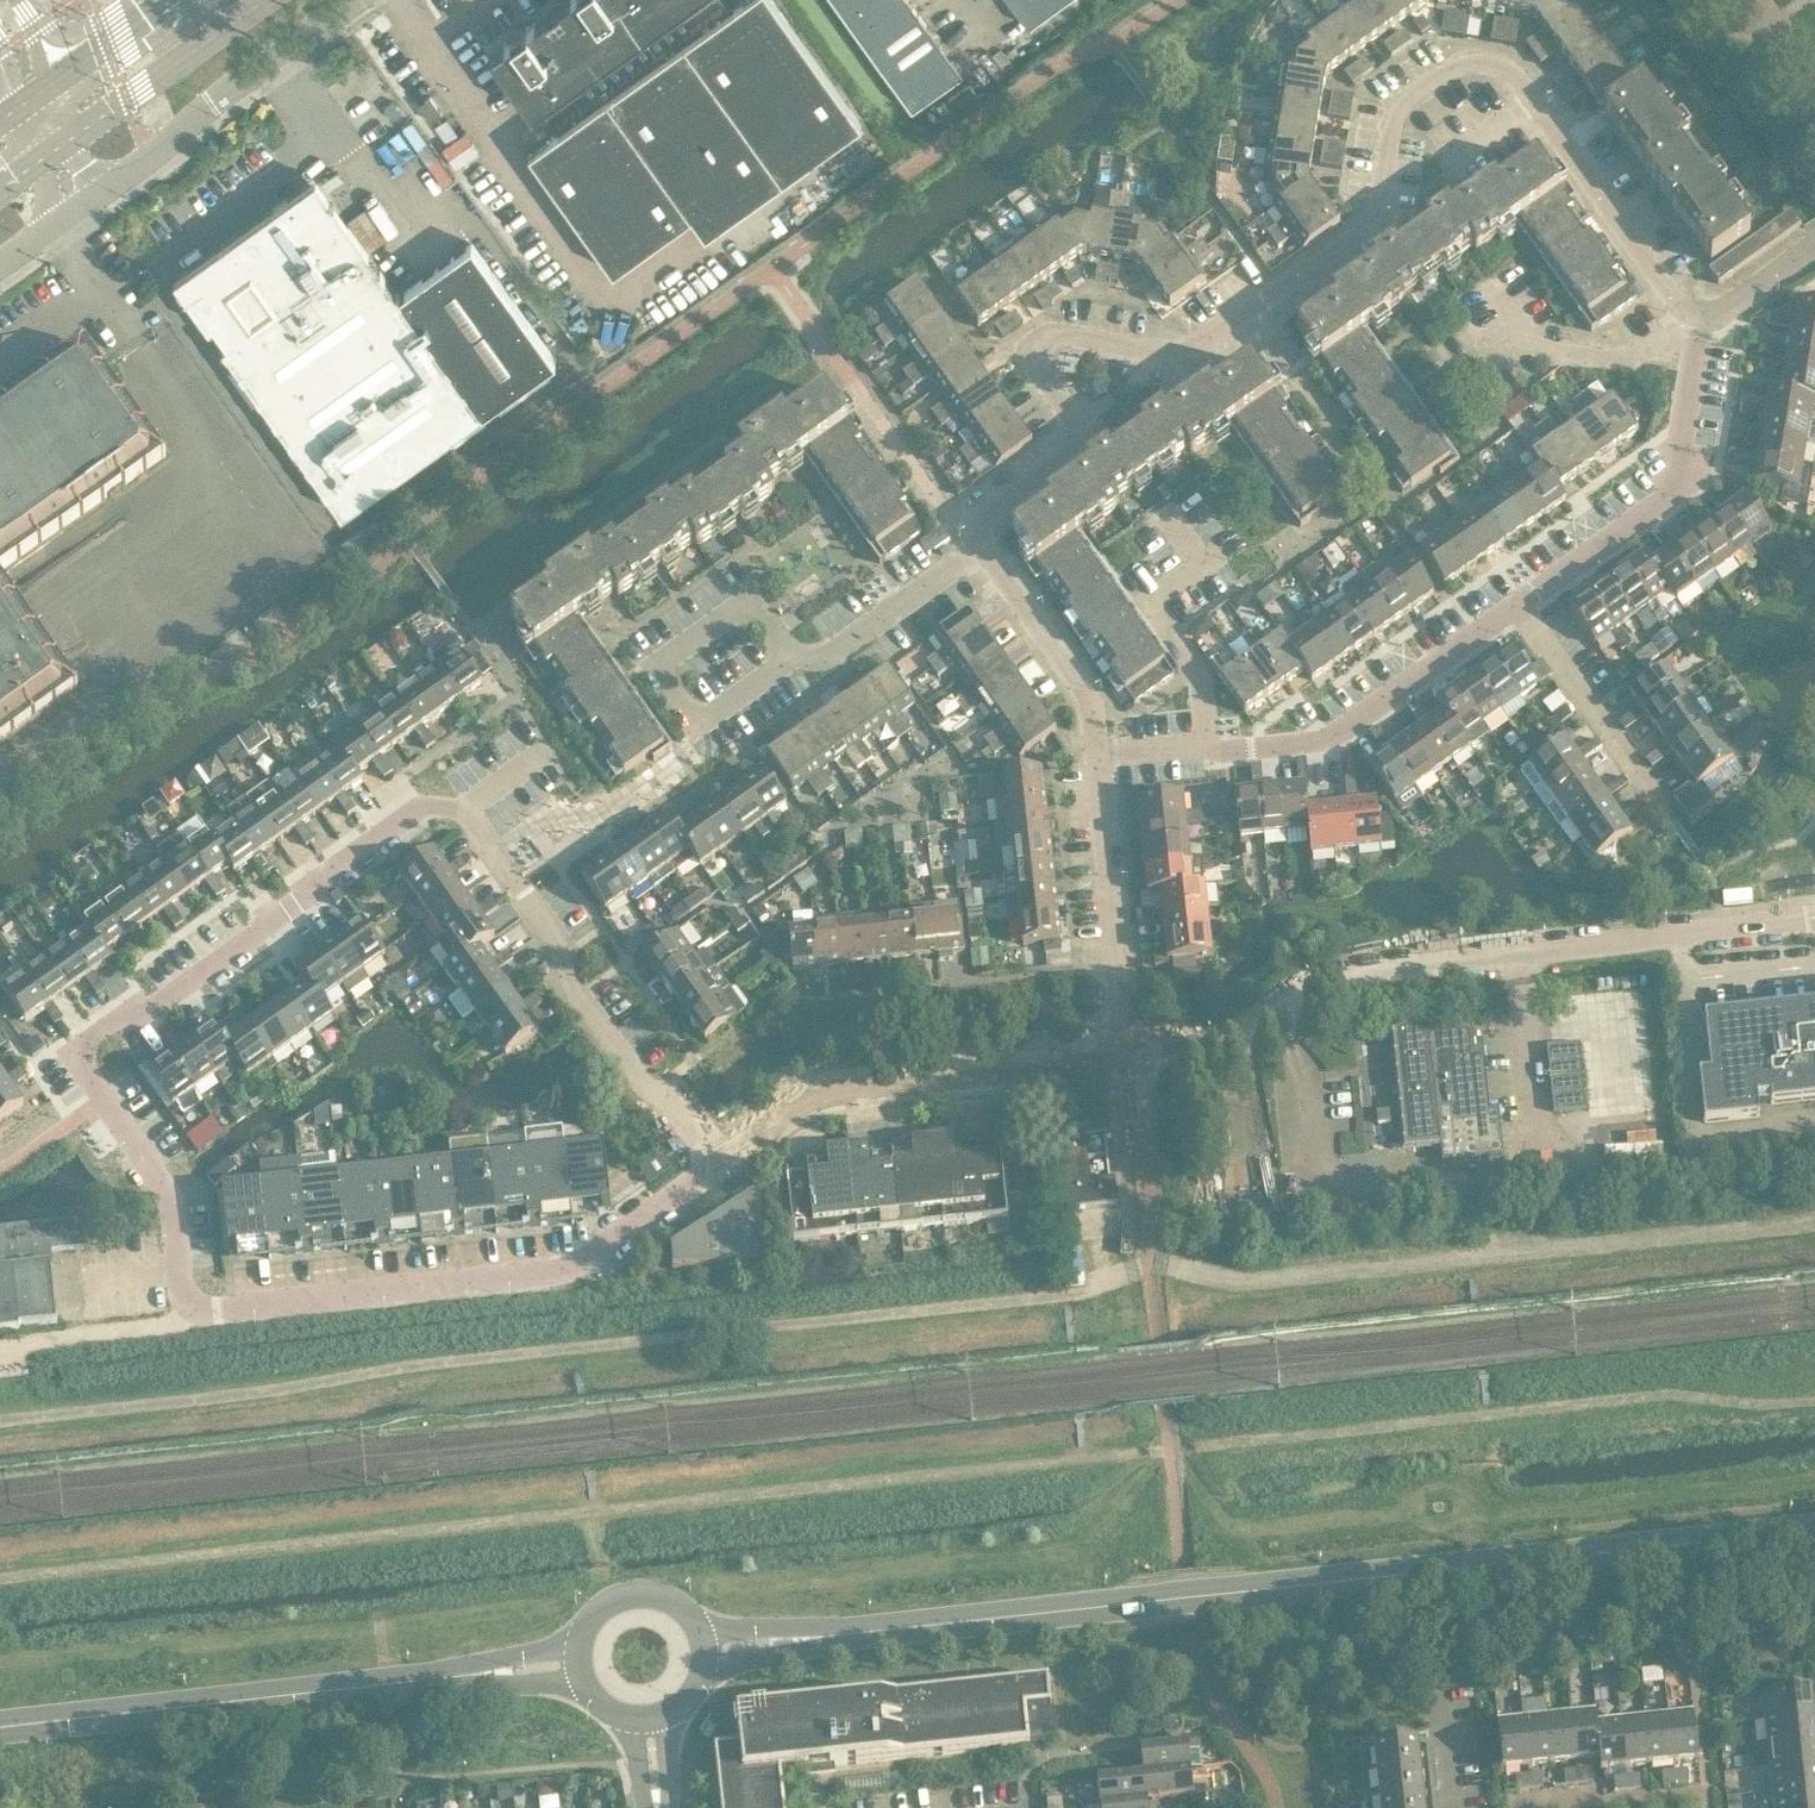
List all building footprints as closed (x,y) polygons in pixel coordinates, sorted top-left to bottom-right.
[(553,8),(612,92),(605,96),(691,213),(704,233),(781,178),(683,41),(679,44),(647,0),(562,0),(556,5),(557,6),(553,8)] [(781,178),(860,121),(774,0),(740,0),(733,5),(729,0),(647,0),(679,44),(683,41),(781,178)] [(864,0),(834,0),(844,14),(864,0)] [(917,9),(910,0),(864,0),(844,14),(867,45),(917,9)] [(1027,25),(1063,0),(1010,0),(1027,25)] [(1388,31),(1366,0),(1355,0),(1343,9),(1369,45),(1388,31)] [(1388,31),(1408,17),(1396,0),(1366,0),(1388,31)] [(1425,5),(1428,3),(1426,0),(1396,0),(1408,17),(1425,5)] [(1460,0),(1435,0),(1435,1),(1445,3),(1444,11),(1456,14),(1458,14),(1459,5),(1460,0)] [(1459,5),(1458,14),(1469,16),(1470,7),(1484,9),(1485,0),(1460,0),(1459,5)] [(1484,9),(1508,13),(1510,0),(1485,0),(1484,9)] [(1508,13),(1532,17),(1535,0),(1510,0),(1508,13)] [(1538,21),(1568,0),(1535,0),(1532,17),(1538,21)] [(1553,41),(1589,15),(1578,0),(1568,0),(1538,21),(1553,41)] [(612,269),(691,213),(605,96),(612,92),(553,8),(549,11),(548,10),(525,26),(524,25),(522,24),(520,23),(518,23),(515,23),(514,24),(512,26),(511,27),(510,29),(510,30),(510,32),(511,34),(512,36),(490,52),(531,110),(539,105),(558,130),(528,151),(612,269)] [(889,76),(939,40),(917,9),(867,45),(889,76)] [(1349,59),(1369,45),(1343,9),(1323,23),(1349,59)] [(1278,10),(1268,18),(1273,24),(1280,24),(1286,20),(1278,10)] [(1440,33),(1453,35),(1456,14),(1444,11),(1440,33)] [(1458,14),(1456,14),(1453,35),(1465,37),(1469,16),(1458,14)] [(1553,41),(1567,61),(1603,35),(1589,15),(1553,41)] [(1421,36),(1432,28),(1423,17),(1413,24),(1421,36)] [(1491,42),(1503,44),(1507,22),(1494,20),(1491,42)] [(1507,22),(1503,44),(1515,46),(1519,24),(1507,22)] [(1302,38),(1306,43),(1307,42),(1329,73),(1349,59),(1323,23),(1302,38)] [(1403,31),(1393,38),(1401,50),(1412,43),(1403,31)] [(1617,55),(1603,35),(1567,61),(1581,81),(1617,55)] [(1526,45),(1533,55),(1545,46),(1538,36),(1526,45)] [(1391,57),(1401,50),(1393,38),(1383,45),(1391,57)] [(939,40),(889,76),(911,108),(962,72),(939,40)] [(1290,54),(1288,72),(1287,74),(1325,80),(1329,73),(1307,42),(1306,43),(1290,54)] [(1545,46),(1533,55),(1541,65),(1552,57),(1545,46)] [(1632,76),(1617,55),(1581,81),(1596,102),(1632,76)] [(1364,59),(1354,67),(1362,78),(1372,71),(1364,59)] [(1352,86),(1362,78),(1354,67),(1343,74),(1352,86)] [(1282,71),(1277,97),(1321,104),(1325,80),(1287,74),(1288,72),(1282,71)] [(1554,84),(1561,94),(1573,86),(1566,76),(1554,84)] [(952,95),(948,97),(957,111),(978,96),(973,89),(969,82),(952,95)] [(1603,111),(1657,187),(1696,159),(1642,83),(1603,111)] [(1573,86),(1561,94),(1568,104),(1580,96),(1573,86)] [(1332,93),(1330,105),(1351,109),(1353,97),(1332,93)] [(418,104),(430,120),(441,111),(430,95),(418,104)] [(1277,97),(1273,121),(1317,128),(1321,104),(1277,97)] [(392,99),(383,105),(392,117),(401,110),(392,99)] [(1349,121),(1351,109),(1330,105),(1328,118),(1349,121)] [(450,113),(434,124),(443,135),(458,124),(450,113)] [(1273,121),(1269,145),(1313,153),(1317,128),(1273,121)] [(1240,129),(1239,140),(1256,142),(1257,131),(1240,129)] [(1324,142),(1321,155),(1343,158),(1345,146),(1324,142)] [(1265,171),(1271,172),(1271,170),(1309,177),(1313,153),(1269,145),(1265,171)] [(1218,162),(1232,164),(1233,156),(1219,154),(1218,162)] [(1341,171),(1343,158),(1321,155),(1319,167),(1341,171)] [(1696,159),(1657,187),(1711,263),(1750,235),(1696,159)] [(1474,247),(1473,248),(1476,253),(1520,221),(1597,329),(1636,301),(1535,160),(1498,187),(1494,181),(1451,212),(1449,213),(1474,247)] [(1222,164),(1220,172),(1231,174),(1232,165),(1222,164)] [(1268,190),(1278,205),(1279,207),(1311,184),(1309,177),(1271,170),(1271,172),(1268,190)] [(555,360),(471,242),(399,294),(345,218),(315,177),(174,277),(209,326),(214,323),(227,342),(222,345),(341,512),(555,360)] [(1267,233),(1273,241),(1325,204),(1311,184),(1279,207),(1278,205),(1274,209),(1283,222),(1267,233)] [(1092,210),(1091,216),(1093,216),(1086,254),(1110,258),(1121,195),(1112,194),(1109,213),(1092,210)] [(1122,195),(1121,195),(1110,258),(1134,262),(1141,224),(1142,225),(1143,219),(1127,216),(1130,197),(1128,196),(1122,195)] [(350,217),(371,245),(389,232),(368,204),(350,217)] [(1340,225),(1325,204),(1273,241),(1278,249),(1294,237),(1304,251),(1340,225)] [(1370,262),(1374,267),(1375,266),(1399,300),(1401,299),(1473,248),(1474,247),(1449,213),(1451,212),(1447,207),(1370,262)] [(1791,212),(1783,218),(1793,232),(1801,226),(1791,212)] [(1079,256),(1086,254),(1093,216),(1091,216),(1073,213),(1057,224),(1056,225),(1079,256)] [(1185,216),(1178,222),(1183,229),(1191,222),(1185,216)] [(1793,232),(1783,218),(1775,224),(1784,237),(1793,232)] [(1056,225),(1057,224),(1054,219),(1033,234),(1059,270),(1079,256),(1056,225)] [(1141,266),(1172,244),(1171,243),(1161,227),(1142,225),(1141,224),(1134,262),(1141,266)] [(1775,224),(1766,230),(1776,243),(1784,237),(1775,224)] [(1766,230),(1758,236),(1768,249),(1776,243),(1766,230)] [(1059,270),(1033,234),(1013,248),(1039,284),(1059,270)] [(1768,249),(1758,236),(1750,242),(1759,255),(1768,249)] [(1141,266),(1155,286),(1207,249),(1201,241),(1186,253),(1176,239),(1171,243),(1172,244),(1141,266)] [(1750,242),(1741,248),(1751,261),(1759,255),(1750,242)] [(1039,284),(1013,248),(993,263),(1019,299),(1039,284)] [(1733,254),(1743,267),(1751,261),(1741,248),(1733,254)] [(1212,256),(1207,249),(1155,286),(1170,307),(1206,281),(1196,268),(1212,256)] [(1733,254),(1725,260),(1735,273),(1743,267),(1733,254)] [(1725,260),(1717,265),(1726,279),(1735,273),(1725,260)] [(993,263),(973,277),(999,313),(1019,299),(993,263)] [(1095,279),(1106,281),(1109,267),(1098,265),(1095,279)] [(1726,279),(1717,265),(1708,271),(1718,285),(1726,279)] [(1375,266),(1374,267),(1331,297),(1335,303),(1297,329),(1411,489),(1450,461),(1360,335),(1404,304),(1401,299),(1399,300),(1375,266)] [(1119,269),(1109,267),(1106,281),(1117,283),(1119,269)] [(1064,278),(1072,289),(1083,282),(1075,270),(1064,278)] [(999,313),(973,277),(952,292),(978,328),(999,313)] [(880,342),(932,305),(917,284),(881,310),(891,323),(875,334),(880,342)] [(1055,285),(1045,292),(1053,304),(1063,296),(1055,285)] [(1042,311),(1053,304),(1045,292),(1034,299),(1042,311)] [(1793,322),(1793,327),(1814,331),(1814,306),(1797,303),(1793,322)] [(910,350),(946,324),(932,305),(880,342),(886,349),(901,338),(910,350)] [(1014,313),(1004,321),(1012,332),(1022,325),(1014,313)] [(1766,328),(1779,330),(1781,320),(1768,318),(1766,328)] [(1793,327),(1793,322),(1781,320),(1779,330),(1792,332),(1789,349),(1814,354),(1814,331),(1793,327)] [(1002,340),(1012,332),(1004,321),(994,328),(1002,340)] [(908,381),(960,344),(946,324),(910,350),(919,362),(903,374),(908,381)] [(166,458),(104,371),(83,343),(0,402),(0,577),(166,458)] [(938,390),(974,364),(960,344),(908,381),(913,388),(914,389),(930,378),(938,390)] [(1789,349),(1786,367),(1785,372),(1814,377),(1814,354),(1789,349)] [(1188,450),(1187,451),(1191,456),(1235,425),(1302,519),(1341,491),(1250,363),(1212,390),(1208,385),(1165,415),(1164,416),(1188,450)] [(1759,372),(1772,375),(1773,365),(1760,363),(1759,372)] [(937,421),(989,384),(974,364),(938,390),(947,402),(931,413),(937,421)] [(1785,372),(1786,367),(1773,365),(1772,375),(1784,377),(1781,394),(1781,395),(1814,400),(1813,401),(1814,401),(1814,377),(1785,372)] [(908,381),(898,389),(903,395),(913,388),(908,381)] [(967,429),(1003,403),(989,384),(937,421),(942,428),(958,417),(967,429)] [(737,446),(744,456),(745,455),(766,484),(767,484),(809,454),(886,561),(924,533),(824,392),(786,419),(782,414),(737,446)] [(1588,392),(1581,397),(1617,448),(1638,433),(1613,398),(1599,408),(1588,392)] [(1810,423),(1813,401),(1814,400),(1781,395),(1781,394),(1769,392),(1766,411),(1765,415),(1810,423)] [(1584,419),(1572,427),(1597,462),(1617,448),(1581,397),(1573,403),(1584,419)] [(965,460),(1017,423),(1003,403),(967,429),(975,441),(959,453),(965,460)] [(1739,416),(1752,418),(1754,409),(1741,407),(1739,416)] [(1806,446),(1810,423),(1765,415),(1766,411),(1754,409),(1752,418),(1764,420),(1761,438),(1806,446)] [(1085,465),(1088,470),(1090,469),(1114,504),(1115,503),(1187,451),(1188,450),(1164,416),(1165,415),(1162,411),(1085,465)] [(1549,420),(1541,426),(1577,476),(1597,462),(1572,427),(1560,436),(1549,420)] [(1017,423),(965,460),(970,468),(986,457),(996,470),(1032,444),(1017,423)] [(1532,456),(1539,467),(1540,466),(1557,491),(1558,490),(1577,476),(1541,426),(1534,431),(1545,447),(1532,456)] [(1802,468),(1806,446),(1761,438),(1758,456),(1746,454),(1744,463),(1757,465),(1758,461),(1802,468)] [(1732,461),(1744,463),(1746,454),(1733,452),(1732,461)] [(958,454),(952,458),(957,465),(963,461),(958,454)] [(774,493),(767,484),(766,484),(745,455),(744,456),(671,508),(670,508),(695,543),(694,543),(697,548),(774,493)] [(1813,470),(1802,468),(1758,461),(1757,465),(1753,484),(1782,489),(1780,502),(1807,507),(1813,470)] [(1519,463),(1511,469),(1544,516),(1565,501),(1558,490),(1557,491),(1540,466),(1539,467),(1527,475),(1519,463)] [(1119,507),(1115,503),(1114,504),(1090,469),(1088,470),(1045,501),(1049,506),(1011,533),(1135,705),(1174,677),(1075,539),(1119,507)] [(1512,486),(1500,495),(1525,530),(1544,516),(1511,469),(1503,474),(1512,486)] [(1740,501),(1726,511),(1751,548),(1771,534),(1746,498),(1749,496),(1741,485),(1733,491),(1740,501)] [(1165,486),(1157,491),(1165,502),(1172,497),(1165,486)] [(1479,492),(1471,497),(1505,544),(1525,530),(1500,495),(1488,504),(1479,492)] [(1485,558),(1505,544),(1471,497),(1464,502),(1472,514),(1460,523),(1485,558)] [(1688,506),(1696,517),(1704,511),(1696,500),(1688,506)] [(619,597),(694,543),(695,543),(670,508),(671,508),(667,503),(593,556),(592,557),(616,591),(615,592),(619,597)] [(783,508),(773,514),(777,520),(787,514),(783,508)] [(1733,561),(1707,524),(1711,521),(1704,511),(1696,517),(1703,527),(1688,538),(1714,574),(1733,561)] [(1733,561),(1751,548),(1726,511),(1711,521),(1707,524),(1733,561)] [(1465,572),(1485,558),(1460,523),(1448,532),(1440,520),(1432,525),(1465,572)] [(1444,587),(1465,572),(1432,525),(1424,531),(1433,543),(1420,552),(1444,587)] [(1651,533),(1659,543),(1667,537),(1659,527),(1651,533)] [(929,556),(949,541),(941,530),(920,544),(929,556)] [(737,533),(728,540),(735,550),(745,543),(737,533)] [(1701,595),(1670,551),(1674,548),(1667,537),(1659,543),(1666,554),(1652,564),(1651,564),(1670,591),(1670,592),(1676,601),(1682,609),(1701,595)] [(1343,538),(1335,543),(1341,550),(1348,545),(1343,538)] [(1720,582),(1714,574),(1688,538),(1674,548),(1670,551),(1701,595),(1720,582)] [(1335,546),(1323,554),(1333,569),(1345,561),(1335,546)] [(592,557),(593,556),(590,551),(544,584),(548,589),(510,616),(624,775),(663,747),(574,622),(615,592),(616,591),(592,557)] [(1662,610),(1676,601),(1670,592),(1670,591),(1651,564),(1652,564),(1645,554),(1625,568),(1651,605),(1646,608),(1652,617),(1662,610)] [(1386,558),(1379,563),(1412,610),(1433,595),(1408,560),(1395,570),(1386,558)] [(1316,573),(1308,562),(1297,570),(1304,581),(1316,573)] [(1412,610),(1379,563),(1371,569),(1380,581),(1367,589),(1392,624),(1412,610)] [(1646,608),(1651,605),(1625,568),(1607,581),(1632,618),(1646,608)] [(78,689),(0,580),(0,745),(78,689)] [(1619,628),(1632,618),(1607,581),(1588,595),(1614,632),(1609,635),(1615,643),(1625,637),(1619,628)] [(1347,586),(1339,591),(1372,638),(1392,624),(1367,589),(1355,598),(1347,586)] [(1372,638),(1339,591),(1331,597),(1340,609),(1328,618),(1353,652),(1372,638)] [(1595,645),(1609,635),(1614,632),(1588,595),(1569,609),(1595,645)] [(1668,619),(1662,610),(1652,617),(1659,626),(1668,619)] [(933,670),(985,633),(970,612),(934,638),(943,651),(927,662),(933,670)] [(1307,614),(1299,620),(1333,667),(1353,652),(1328,618),(1316,626),(1307,614)] [(1333,667),(1299,620),(1292,625),(1300,637),(1289,646),(1288,646),(1305,670),(1304,671),(1312,681),(1333,667)] [(1692,622),(1676,633),(1684,645),(1700,634),(1692,622)] [(1256,629),(1249,634),(1285,685),(1304,671),(1305,670),(1288,646),(1289,646),(1281,635),(1268,645),(1256,629)] [(985,633),(933,670),(938,678),(954,666),(963,678),(999,653),(985,633)] [(1253,655),(1240,664),(1265,699),(1285,685),(1249,634),(1241,640),(1253,655)] [(1631,646),(1625,637),(1615,643),(1622,652),(1631,646)] [(1662,639),(1653,645),(1661,656),(1670,649),(1662,639)] [(473,646),(461,654),(474,672),(486,663),(473,646)] [(1652,646),(1634,658),(1641,669),(1659,657),(1652,646)] [(1515,702),(1521,711),(1530,704),(1524,695),(1539,685),(1528,671),(1513,649),(1493,662),(1519,699),(1515,702)] [(458,651),(436,667),(460,700),(465,697),(482,684),(458,651)] [(999,653),(963,678),(971,691),(956,702),(961,710),(1013,672),(999,653)] [(1244,714),(1265,699),(1240,664),(1228,673),(1217,657),(1208,663),(1244,714)] [(1474,676),(1501,712),(1515,702),(1519,699),(1493,662),(1474,676)] [(1541,662),(1528,671),(1539,685),(1548,678),(1551,676),(1541,662)] [(436,667),(415,682),(439,715),(456,703),(462,712),(470,706),(465,697),(460,700),(436,667)] [(1629,694),(1640,709),(1643,713),(1679,687),(1677,683),(1665,667),(1629,694)] [(889,670),(868,685),(905,737),(913,731),(901,715),(915,706),(889,670)] [(1013,672),(961,710),(966,717),(982,706),(991,718),(1027,692),(1013,672)] [(1482,725),(1501,712),(1474,676),(1456,689),(1482,725)] [(1685,677),(1677,683),(1679,687),(1688,681),(1685,677)] [(1548,678),(1539,685),(1543,691),(1552,684),(1548,678)] [(332,680),(325,685),(329,691),(336,686),(332,680)] [(1688,681),(1679,687),(1683,692),(1691,685),(1688,681)] [(415,682),(395,697),(418,730),(423,727),(439,715),(415,682)] [(868,685),(848,699),(874,735),(886,726),(897,742),(905,737),(868,685)] [(1683,692),(1679,687),(1643,713),(1640,709),(1630,716),(1635,725),(1646,717),(1656,732),(1693,706),(1683,692)] [(1463,739),(1464,738),(1482,725),(1456,689),(1436,703),(1443,712),(1444,712),(1463,739)] [(984,741),(989,749),(1041,712),(1027,692),(991,718),(1000,730),(984,741)] [(1549,699),(1560,721),(1573,714),(1563,692),(1549,699)] [(395,697),(374,712),(397,745),(414,733),(420,741),(429,735),(423,727),(418,730),(395,697)] [(848,699),(828,713),(865,765),(873,759),(862,743),(874,735),(848,699)] [(312,701),(306,704),(311,711),(317,707),(312,701)] [(1414,718),(1422,712),(1414,702),(1406,707),(1414,718)] [(477,714),(470,706),(462,712),(468,720),(477,714)] [(1670,750),(1706,724),(1693,706),(1656,732),(1667,746),(1670,750)] [(374,712),(353,727),(377,760),(381,757),(397,745),(374,712)] [(1041,712),(989,749),(995,757),(1011,745),(1020,759),(1056,733),(1041,712)] [(1421,728),(1407,739),(1433,775),(1451,762),(1425,725),(1429,722),(1422,712),(1414,718),(1421,728)] [(1471,748),(1464,738),(1463,739),(1444,712),(1443,712),(1429,722),(1425,725),(1451,762),(1471,748)] [(828,713),(809,727),(834,763),(847,754),(858,770),(865,765),(828,713)] [(1625,732),(1635,725),(1630,716),(1619,724),(1625,732)] [(1683,769),(1719,743),(1706,724),(1670,750),(1667,746),(1656,754),(1662,762),(1672,754),(1683,769)] [(259,726),(238,740),(239,743),(246,753),(267,739),(260,728),(259,726)] [(377,760),(353,727),(331,742),(336,750),(337,749),(356,775),(357,774),(372,763),(378,771),(387,765),(381,757),(377,760)] [(809,727),(789,741),(826,793),(833,787),(822,772),(834,763),(809,727)] [(1377,744),(1385,739),(1377,728),(1369,734),(1377,744)] [(435,744),(429,735),(420,741),(426,750),(435,744)] [(1421,798),(1414,788),(1388,752),(1392,749),(1385,739),(1377,744),(1384,755),(1368,766),(1402,812),(1421,798)] [(1414,788),(1433,775),(1407,739),(1392,749),(1388,752),(1414,788)] [(1581,763),(1591,756),(1585,748),(1575,755),(1564,740),(1520,771),(1534,791),(1578,759),(1581,763)] [(1596,740),(1585,748),(1591,756),(1602,748),(1596,740)] [(818,798),(826,793),(789,741),(768,756),(794,792),(807,782),(818,798)] [(1733,762),(1719,743),(1683,769),(1693,783),(1672,798),(1689,823),(1715,805),(1709,797),(1741,774),(1733,763),(1733,762)] [(336,750),(317,764),(340,798),(344,795),(362,782),(357,774),(356,775),(337,749),(336,750)] [(1511,752),(1506,756),(1512,765),(1521,758),(1516,753),(1511,752)] [(245,753),(236,760),(240,765),(249,759),(245,753)] [(1662,762),(1656,754),(1646,761),(1651,769),(1662,762)] [(1591,778),(1581,763),(1578,759),(1534,791),(1547,809),(1591,778)] [(1296,761),(1297,774),(1307,773),(1306,760),(1296,761)] [(342,809),(350,803),(344,795),(340,798),(317,764),(296,779),(319,813),(336,801),(342,809)] [(393,774),(387,765),(378,771),(384,780),(393,774)] [(1251,766),(1252,779),(1262,778),(1260,765),(1251,766)] [(1005,774),(1008,800),(1045,796),(1042,771),(1005,774)] [(1299,787),(1281,789),(1286,833),(1308,831),(1309,831),(1307,810),(1305,788),(1309,787),(1307,773),(1297,774),(1299,787)] [(196,774),(188,779),(189,779),(193,786),(201,781),(196,774)] [(741,789),(765,823),(787,807),(763,774),(741,789)] [(1623,777),(1612,785),(1618,793),(1628,785),(1623,777)] [(1263,790),(1262,778),(1252,779),(1253,792),(1234,794),(1239,838),(1263,836),(1258,791),(1263,790)] [(1618,793),(1612,785),(1602,792),(1591,778),(1547,809),(1560,828),(1605,796),(1607,800),(1618,793)] [(296,779),(275,794),(298,828),(302,825),(319,813),(296,779)] [(1345,780),(1346,793),(1356,792),(1355,779),(1345,780)] [(220,780),(209,787),(217,798),(227,791),(220,780)] [(174,785),(163,793),(165,796),(170,804),(181,796),(176,788),(174,785)] [(743,838),(765,823),(741,789),(720,804),(743,838)] [(1281,789),(1263,790),(1258,791),(1263,836),(1286,833),(1281,789)] [(1347,806),(1330,807),(1334,852),(1357,850),(1352,805),(1357,805),(1356,792),(1346,793),(1347,806)] [(275,794),(254,809),(277,843),(294,831),(300,839),(308,833),(302,825),(298,828),(275,794)] [(956,796),(948,797),(950,814),(957,813),(956,796)] [(998,825),(1010,824),(1047,820),(1045,796),(1008,800),(996,801),(998,825)] [(1185,820),(1186,826),(1196,825),(1195,813),(1184,814),(1183,796),(1138,801),(1140,825),(1185,820)] [(1618,815),(1607,800),(1605,796),(1560,828),(1573,846),(1576,845),(1618,815)] [(942,815),(950,814),(948,797),(940,798),(942,815)] [(356,811),(350,803),(342,809),(348,817),(356,811)] [(1376,803),(1357,805),(1352,805),(1357,850),(1395,846),(1393,825),(1387,816),(1378,817),(1376,803)] [(723,853),(743,838),(720,804),(699,819),(723,853)] [(1330,807),(1307,810),(1309,831),(1308,831),(1311,855),(1334,852),(1330,807)] [(256,857),(261,855),(277,843),(254,809),(233,824),(256,857)] [(1206,812),(1195,813),(1196,825),(1207,824),(1206,812)] [(1618,815),(1576,845),(1589,864),(1598,858),(1602,864),(1620,852),(1615,846),(1630,835),(1632,839),(1644,830),(1638,822),(1628,829),(1618,815)] [(675,875),(695,861),(689,853),(691,852),(678,834),(679,833),(668,818),(646,833),(675,875)] [(700,868),(723,853),(699,819),(679,833),(678,834),(691,852),(689,853),(695,861),(700,868)] [(1010,824),(1013,848),(1050,844),(1047,820),(1010,824)] [(1143,848),(1187,843),(1186,826),(1185,820),(1140,825),(1143,848)] [(233,824),(213,838),(212,839),(230,865),(229,865),(235,873),(252,861),(258,869),(266,863),(261,855),(256,857),(233,824)] [(933,825),(927,826),(927,836),(937,835),(937,832),(936,825),(935,825),(933,825)] [(893,830),(894,838),(911,836),(910,828),(893,830)] [(926,828),(916,829),(917,843),(927,843),(926,828)] [(152,830),(146,834),(152,842),(158,837),(152,830)] [(208,830),(185,846),(209,880),(213,877),(229,865),(230,865),(212,839),(213,838),(208,830)] [(877,832),(867,833),(868,846),(878,845),(877,832)] [(314,841),(308,833),(300,839),(306,847),(314,841)] [(625,848),(649,882),(654,890),(675,875),(646,833),(625,848)] [(845,835),(846,843),(862,841),(862,833),(845,835)] [(912,844),(911,836),(894,838),(895,845),(912,844)] [(863,849),(862,841),(846,843),(846,850),(863,849)] [(986,842),(975,844),(976,852),(987,851),(986,842)] [(1190,865),(1189,860),(1187,843),(1143,848),(1145,870),(1190,865)] [(969,861),(968,844),(960,845),(962,862),(969,861)] [(975,844),(968,844),(969,861),(977,860),(976,852),(975,844)] [(1052,868),(1050,844),(1013,848),(1015,872),(1052,868)] [(219,885),(213,877),(209,880),(185,846),(164,861),(188,894),(205,883),(211,891),(219,885)] [(399,859),(408,871),(426,858),(417,846),(399,859)] [(628,897),(649,882),(625,848),(604,863),(628,897)] [(400,877),(416,899),(449,875),(446,871),(433,853),(426,858),(408,871),(400,877)] [(792,862),(798,871),(806,864),(800,856),(792,862)] [(1201,870),(1202,870),(1212,869),(1211,857),(1200,858),(1201,870)] [(1201,870),(1200,858),(1189,860),(1190,865),(1145,870),(1148,894),(1160,893),(1160,892),(1192,888),(1204,886),(1202,870),(1201,870)] [(463,859),(454,865),(461,873),(469,867),(463,859)] [(164,861),(143,876),(167,909),(172,906),(188,894),(164,861)] [(789,877),(798,871),(792,862),(783,868),(789,877)] [(266,863),(258,869),(264,877),(273,871),(266,863)] [(605,912),(628,897),(604,863),(582,879),(605,912)] [(452,879),(461,873),(454,865),(446,871),(449,875),(416,899),(431,920),(464,896),(452,879)] [(90,868),(81,875),(88,885),(97,878),(90,868)] [(1006,898),(1018,896),(1055,892),(1052,868),(1015,872),(1003,873),(1006,898)] [(795,882),(799,889),(813,879),(808,872),(795,882)] [(143,876),(123,891),(146,924),(163,912),(169,921),(177,915),(172,906),(167,909),(143,876)] [(81,877),(74,882),(79,889),(86,884),(81,877)] [(813,879),(799,889),(804,895),(817,885),(813,879)] [(219,885),(211,891),(217,899),(225,893),(219,885)] [(759,886),(750,892),(756,900),(765,894),(759,886)] [(1162,915),(1207,910),(1204,886),(1192,888),(1160,892),(1160,893),(1162,910),(1162,915)] [(707,889),(701,893),(707,901),(713,897),(712,897),(707,889)] [(125,939),(130,936),(146,924),(123,891),(102,906),(125,939)] [(336,907),(345,900),(339,892),(330,898),(336,907)] [(748,906),(756,900),(750,892),(742,898),(748,906)] [(981,892),(973,893),(975,909),(982,909),(981,892)] [(1055,892),(1018,896),(1020,920),(1057,917),(1055,892)] [(701,893),(692,899),(698,907),(707,901),(701,893)] [(967,910),(975,909),(973,893),(965,893),(967,910)] [(476,913),(464,896),(431,920),(446,941),(479,917),(476,913)] [(46,898),(38,904),(45,914),(54,908),(46,898)] [(690,914),(698,907),(692,899),(683,905),(690,914)] [(493,901),(484,907),(490,915),(499,909),(493,901)] [(959,904),(933,907),(939,955),(940,962),(953,961),(952,954),(964,953),(959,904)] [(80,922),(85,930),(86,929),(104,954),(106,953),(121,942),(127,951),(135,945),(130,936),(125,939),(102,906),(80,922)] [(674,906),(669,910),(677,922),(678,922),(686,916),(680,907),(674,906)] [(761,906),(751,913),(768,936),(777,929),(761,906)] [(446,941),(460,960),(461,961),(478,949),(479,950),(495,939),(482,921),(490,915),(484,907),(476,913),(479,917),(446,941)] [(909,909),(911,921),(915,958),(939,955),(933,907),(909,909)] [(1254,907),(1241,908),(1242,915),(1247,919),(1255,919),(1254,907)] [(664,914),(663,919),(669,928),(678,922),(677,922),(669,910),(664,914)] [(1165,938),(1209,933),(1207,910),(1162,915),(1162,910),(1149,911),(1150,921),(1163,920),(1165,938)] [(725,917),(732,926),(740,920),(734,911),(725,917)] [(1150,921),(1149,911),(1136,912),(1137,923),(1150,921)] [(184,923),(177,915),(169,921),(175,929),(184,923)] [(861,916),(837,919),(842,965),(866,963),(862,926),(861,916)] [(1023,946),(1043,944),(1060,942),(1057,917),(1020,920),(1023,946)] [(813,921),(814,931),(818,968),(842,965),(837,919),(813,921)] [(746,928),(740,920),(732,926),(738,934),(746,928)] [(911,921),(886,923),(891,960),(915,958),(911,921)] [(361,923),(339,939),(363,972),(385,956),(361,923)] [(659,923),(651,929),(657,937),(665,931),(659,923)] [(886,923),(862,926),(866,963),(891,960),(886,923)] [(979,927),(969,928),(969,935),(970,942),(980,941),(979,927)] [(85,930),(65,944),(89,977),(93,974),(111,961),(106,953),(104,954),(86,929),(85,930)] [(648,943),(657,937),(651,929),(642,935),(648,943)] [(793,970),(818,968),(814,931),(768,936),(786,961),(792,962),(793,970)] [(644,955),(659,977),(693,954),(677,932),(644,955)] [(1209,933),(1165,938),(1167,955),(1154,957),(1155,967),(1169,965),(1169,961),(1212,957),(1209,933)] [(308,949),(317,943),(311,934),(302,940),(308,949)] [(308,949),(314,957),(318,954),(342,987),(363,972),(339,939),(323,951),(317,943),(308,949)] [(634,941),(624,948),(630,956),(632,954),(640,949),(634,941)] [(1061,953),(1060,942),(1043,944),(1044,955),(1061,953)] [(99,982),(93,974),(89,977),(65,944),(45,959),(68,992),(85,980),(91,988),(99,982)] [(135,945),(127,951),(133,959),(142,953),(135,945)] [(444,971),(460,993),(493,970),(490,965),(479,950),(478,949),(461,961),(460,960),(444,971)] [(760,956),(766,964),(774,958),(768,950),(760,956)] [(987,950),(979,951),(981,968),(989,967),(987,950)] [(973,969),(981,968),(979,951),(971,952),(973,969)] [(296,970),(307,985),(309,985),(321,1002),(323,1001),(342,987),(318,954),(314,957),(296,970)] [(507,954),(499,960),(505,968),(513,962),(507,954)] [(708,975),(693,954),(659,977),(674,998),(708,975)] [(774,958),(766,964),(772,973),(780,967),(774,958)] [(45,959),(24,973),(47,1007),(52,1004),(68,992),(45,959)] [(499,960),(490,965),(493,970),(460,993),(475,1014),(508,991),(496,974),(505,968),(499,960)] [(410,968),(402,974),(408,982),(413,978),(414,975),(410,968)] [(716,969),(708,975),(674,998),(689,1019),(730,990),(716,969)] [(1196,970),(1173,972),(1175,984),(1197,981),(1196,970)] [(43,1010),(49,1018),(57,1012),(52,1004),(47,1007),(24,973),(1,989),(25,1023),(43,1010)] [(272,986),(278,994),(286,988),(280,980),(272,986)] [(99,982),(91,988),(97,997),(105,991),(99,982)] [(334,1017),(323,1001),(321,1002),(309,985),(307,985),(292,996),(286,988),(278,994),(283,1002),(288,999),(311,1032),(334,1017)] [(405,987),(394,995),(399,1002),(410,995),(405,987)] [(746,1012),(730,990),(689,1019),(705,1041),(746,1012)] [(520,1007),(508,991),(475,1014),(490,1035),(523,1011),(520,1007)] [(537,995),(528,1001),(534,1010),(543,1004),(537,995)] [(291,1047),(311,1032),(288,999),(283,1002),(267,1014),(291,1047)] [(528,1001),(520,1007),(523,1011),(490,1035),(506,1057),(539,1034),(526,1016),(534,1010),(528,1001)] [(1704,1016),(1710,1073),(1698,1075),(1704,1124),(1759,1118),(1757,1107),(1814,1100),(1814,1004),(1704,1016)] [(236,1024),(244,1018),(238,1009),(230,1015),(236,1024)] [(63,1020),(57,1012),(49,1018),(55,1026),(63,1020)] [(369,1012),(363,1016),(369,1025),(375,1020),(369,1012)] [(236,1024),(242,1032),(246,1029),(270,1062),(273,1060),(291,1047),(267,1014),(250,1026),(244,1018),(236,1024)] [(363,1016),(357,1021),(363,1029),(369,1025),(363,1016)] [(1440,1147),(1442,1164),(1503,1157),(1499,1121),(1499,1118),(1493,1113),(1490,1114),(1484,1062),(1484,1059),(1478,1054),(1475,1054),(1472,1028),(1429,1032),(1428,1023),(1391,1027),(1404,1151),(1440,1147)] [(177,1030),(183,1038),(191,1032),(185,1024),(177,1030)] [(217,1077),(236,1063),(238,1062),(225,1044),(226,1043),(215,1028),(197,1040),(191,1032),(183,1038),(189,1046),(193,1043),(217,1077)] [(242,1032),(226,1043),(225,1044),(238,1062),(236,1063),(248,1078),(267,1064),(270,1062),(246,1029),(242,1032)] [(8,1044),(1,1034),(0,1034),(0,1050),(8,1044)] [(37,1038),(27,1044),(33,1053),(43,1046),(37,1038)] [(193,1043),(189,1046),(172,1058),(196,1092),(217,1077),(193,1043)] [(1546,1047),(1554,1113),(1587,1110),(1580,1043),(1546,1047)] [(133,1061),(139,1070),(147,1064),(141,1055),(133,1061)] [(174,1108),(196,1092),(172,1058),(150,1074),(174,1108)] [(14,1075),(20,1083),(28,1077),(22,1069),(14,1075)] [(0,1073),(0,1091),(8,1085),(5,1081),(0,1073)] [(5,1081),(8,1085),(0,1091),(0,1124),(24,1107),(11,1089),(20,1083),(14,1075),(5,1081)] [(442,1103),(431,1104),(432,1120),(443,1119),(442,1103)] [(315,1113),(316,1128),(330,1126),(328,1106),(315,1113)] [(236,1122),(237,1123),(245,1118),(244,1116),(239,1109),(231,1115),(236,1122)] [(342,1109),(332,1110),(333,1124),(343,1123),(342,1109)] [(1107,1111),(1057,1115),(1067,1212),(1117,1207),(1114,1181),(1109,1182),(1105,1136),(1110,1136),(1107,1111)] [(224,1135),(222,1132),(213,1120),(188,1138),(199,1153),(210,1144),(224,1135)] [(563,1131),(573,1219),(589,1217),(588,1213),(612,1211),(604,1146),(591,1147),(577,1130),(563,1131)] [(573,1219),(563,1131),(525,1135),(536,1228),(559,1225),(559,1221),(573,1219)] [(536,1228),(525,1135),(487,1140),(498,1232),(536,1228)] [(956,1138),(934,1140),(943,1227),(1008,1220),(1001,1155),(959,1159),(956,1138)] [(460,1236),(498,1232),(487,1140),(449,1144),(451,1163),(460,1236)] [(901,1232),(943,1227),(934,1140),(912,1143),(914,1164),(894,1166),(901,1232)] [(871,1147),(849,1149),(858,1236),(901,1232),(894,1166),(874,1168),(871,1147)] [(794,1243),(858,1236),(849,1149),(827,1152),(829,1173),(787,1178),(794,1243)] [(641,1172),(655,1191),(676,1175),(662,1156),(641,1172)] [(298,1161),(309,1253),(347,1249),(338,1176),(336,1157),(298,1161)] [(263,1184),(270,1253),(284,1252),(285,1256),(309,1253),(298,1161),(261,1165),(263,1184)] [(414,1167),(422,1240),(460,1236),(451,1163),(414,1167)] [(376,1172),(384,1245),(422,1240),(414,1167),(376,1172)] [(217,1171),(207,1179),(209,1181),(211,1183),(215,1188),(224,1180),(217,1171)] [(338,1176),(347,1249),(384,1245),(376,1172),(338,1176)] [(270,1253),(263,1184),(224,1189),(231,1254),(254,1251),(254,1255),(270,1253)] [(760,1187),(717,1217),(718,1218),(719,1226),(704,1228),(704,1227),(670,1251),(671,1253),(673,1269),(672,1269),(672,1271),(768,1262),(768,1260),(767,1260),(760,1190),(761,1189),(760,1187)] [(20,1332),(19,1328),(57,1324),(51,1266),(48,1266),(47,1254),(84,1250),(81,1222),(0,1231),(0,1334),(20,1332)] [(1540,1664),(1531,1665),(1532,1676),(1541,1676),(1540,1664)] [(1673,1666),(1663,1667),(1664,1668),(1665,1678),(1674,1677),(1673,1667),(1673,1666)] [(1602,1673),(1592,1674),(1592,1676),(1594,1686),(1603,1685),(1602,1675),(1602,1673)] [(714,1751),(720,1807),(785,1807),(781,1774),(1030,1747),(1029,1737),(1053,1734),(1056,1733),(1058,1730),(1059,1726),(1059,1723),(1057,1719),(1054,1717),(1052,1716),(1051,1710),(1048,1680),(736,1714),(740,1748),(714,1751)] [(1765,1720),(1813,1715),(1810,1690),(1762,1696),(1765,1720)] [(1576,1762),(1599,1760),(1600,1760),(1596,1723),(1597,1723),(1595,1712),(1571,1715),(1576,1762)] [(1693,1713),(1669,1716),(1674,1763),(1698,1761),(1693,1713)] [(1546,1717),(1552,1765),(1576,1762),(1571,1715),(1546,1717)] [(1767,1745),(1814,1739),(1814,1736),(1813,1715),(1765,1720),(1767,1745)] [(1669,1716),(1644,1718),(1649,1766),(1674,1763),(1669,1716)] [(1528,1767),(1552,1765),(1546,1717),(1522,1720),(1528,1767)] [(1644,1718),(1620,1721),(1625,1769),(1649,1766),(1644,1718)] [(1164,1734),(1182,1732),(1180,1720),(1163,1722),(1164,1734)] [(1503,1770),(1528,1767),(1522,1720),(1497,1722),(1503,1770)] [(1600,1760),(1599,1760),(1600,1771),(1625,1769),(1620,1721),(1597,1723),(1596,1723),(1600,1760)] [(1140,1749),(1143,1775),(1144,1775),(1190,1770),(1188,1751),(1200,1750),(1198,1737),(1184,1739),(1184,1744),(1140,1749)] [(1767,1745),(1770,1769),(1814,1764),(1814,1739),(1767,1745)] [(1430,1744),(1361,1752),(1367,1807),(1437,1807),(1430,1744)] [(1345,1766),(1344,1754),(1332,1755),(1334,1768),(1345,1766)] [(1770,1769),(1773,1793),(1814,1788),(1814,1764),(1770,1769)] [(1190,1770),(1144,1775),(1146,1801),(1147,1801),(1190,1797),(1191,1802),(1205,1801),(1204,1788),(1192,1789),(1190,1770)] [(1590,1771),(1577,1772),(1578,1784),(1591,1783),(1590,1771)] [(1565,1785),(1578,1784),(1577,1772),(1564,1773),(1565,1785)] [(1687,1772),(1674,1773),(1675,1785),(1688,1784),(1687,1772)] [(1663,1786),(1675,1785),(1674,1773),(1661,1775),(1663,1786)] [(1097,1779),(1100,1806),(1146,1801),(1144,1775),(1143,1775),(1097,1779)] [(1542,1776),(1529,1777),(1530,1789),(1543,1788),(1542,1776)] [(1517,1790),(1530,1789),(1529,1777),(1516,1779),(1517,1790)] [(1639,1777),(1626,1778),(1627,1790),(1640,1789),(1639,1777)] [(1615,1791),(1627,1790),(1626,1778),(1613,1780),(1615,1791)] [(575,1782),(565,1782),(566,1790),(576,1790),(575,1782)] [(511,1787),(498,1788),(499,1802),(513,1801),(511,1787)] [(1773,1793),(1774,1807),(1814,1807),(1814,1788),(1773,1793)] [(1048,1807),(1063,1807),(1062,1800),(1047,1801),(1048,1807)]
